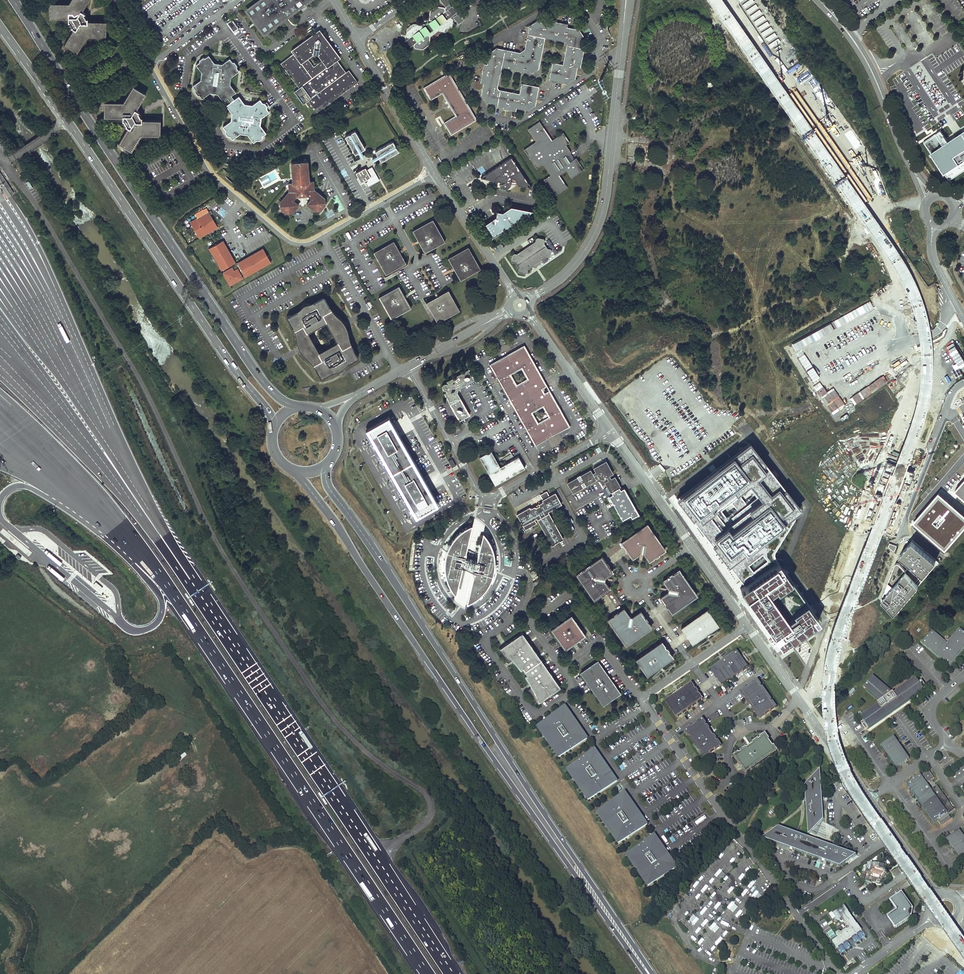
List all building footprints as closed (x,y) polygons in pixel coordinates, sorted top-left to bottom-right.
[(87,18),(85,19),(83,16),(82,14),(84,13),(85,12),(82,11),(88,0),(71,0),(69,3),(50,2),(50,18),(69,18),(68,21),(69,21),(72,26),(71,26),(74,28),(64,44),(77,52),(87,35),(106,36),(107,21),(87,20),(88,17),(87,18)] [(252,5),(257,11),(251,15),(259,27),(265,23),(270,29),(281,20),(280,18),(285,14),(287,16),(299,8),(295,2),(298,0),(260,0),(252,5)] [(401,43),(403,44),(404,46),(406,50),(414,44),(414,46),(415,48),(423,49),(429,44),(430,37),(429,35),(427,34),(436,28),(438,30),(446,32),(452,27),(453,19),(454,18),(458,24),(464,20),(459,12),(457,14),(456,13),(457,12),(452,5),(451,6),(450,4),(452,2),(450,0),(441,0),(445,6),(444,7),(436,6),(430,10),(429,18),(427,19),(427,22),(429,24),(426,26),(425,24),(422,23),(421,24),(413,23),(407,28),(406,35),(407,37),(408,37),(409,38),(401,43)] [(232,20),(227,23),(234,32),(238,28),(232,20)] [(535,107),(538,88),(535,87),(521,85),(519,95),(510,93),(498,91),(497,89),(501,67),(526,72),(540,62),(545,38),(566,42),(567,43),(563,64),(553,62),(550,76),(552,80),(568,83),(575,79),(577,67),(580,67),(584,48),(581,48),(584,36),(579,29),(567,27),(568,24),(548,20),(548,23),(536,20),(529,25),(524,48),(520,52),(506,49),(496,47),(489,52),(487,64),(484,63),(480,83),(483,83),(482,86),(480,93),(480,96),(485,103),(497,106),(496,108),(503,110),(506,110),(515,112),(516,109),(527,111),(535,107)] [(319,29),(312,35),(314,38),(316,37),(319,37),(321,38),(322,39),(325,37),(319,29)] [(358,82),(353,75),(350,77),(348,75),(346,72),(337,60),(340,57),(325,37),(322,39),(321,38),(319,37),(316,37),(314,38),(312,35),(291,50),(294,53),(280,63),(289,74),(299,87),(294,91),(303,104),(308,100),(317,112),(358,82)] [(237,67),(237,65),(235,66),(233,62),(235,61),(232,61),(230,58),(222,63),(214,62),(209,54),(205,57),(203,56),(204,58),(201,60),(200,59),(199,59),(199,61),(195,64),(201,72),(200,79),(193,85),(195,88),(195,91),(196,90),(199,93),(197,94),(199,94),(202,98),(210,92),(211,88),(212,87),(217,87),(218,89),(217,93),(223,101),(228,98),(231,101),(226,105),(232,113),(236,114),(237,115),(236,119),(234,121),(231,120),(223,126),(225,129),(225,132),(227,131),(229,134),(227,135),(230,135),(232,139),(241,133),(247,134),(253,142),(257,139),(259,140),(258,138),(261,136),(262,137),(263,135),(266,133),(260,125),(261,117),(269,112),(267,108),(267,105),(265,107),(263,104),(265,102),(262,102),(260,99),(252,104),(245,103),(239,95),(234,99),(232,95),(236,92),(230,83),(231,76),(239,70),(237,67)] [(539,69),(540,62),(526,72),(533,73),(539,69)] [(448,72),(423,87),(430,99),(442,92),(449,104),(456,115),(444,122),(451,134),(477,119),(463,96),(448,72)] [(142,116),(141,116),(139,117),(136,113),(138,112),(139,111),(139,110),(137,109),(146,93),(133,85),(123,101),(104,101),(104,116),(123,117),(123,120),(124,120),(126,124),(125,125),(128,126),(118,142),(131,151),(140,138),(158,139),(158,124),(141,123),(142,116)] [(567,154),(570,152),(565,144),(569,142),(563,132),(552,140),(539,121),(528,129),(536,141),(524,149),(536,168),(543,164),(550,175),(544,179),(554,195),(567,187),(559,174),(566,170),(571,177),(583,169),(576,157),(574,159),(571,160),(567,154)] [(355,130),(345,136),(355,154),(365,148),(355,130)] [(923,142),(949,180),(963,170),(963,130),(958,134),(948,140),(941,130),(923,142)] [(393,141),(375,151),(381,161),(399,151),(393,141)] [(635,156),(635,147),(627,146),(626,155),(635,156)] [(514,166),(516,165),(511,157),(503,162),(504,164),(494,170),(483,178),(492,180),(504,182),(499,185),(500,186),(501,187),(503,188),(505,188),(507,187),(508,186),(510,185),(511,183),(528,187),(514,166)] [(307,160),(291,162),(293,182),(288,182),(288,191),(280,201),(280,204),(282,205),(280,208),(285,213),(286,213),(288,211),(290,212),(293,212),(299,204),(293,200),(296,196),(307,195),(311,198),(306,204),(314,210),(316,210),(318,208),(320,210),(321,210),(326,204),(323,202),(325,199),(325,198),(314,189),(314,180),(309,180),(307,160)] [(504,164),(503,162),(480,177),(483,178),(494,170),(504,164)] [(531,187),(516,165),(514,166),(528,187),(531,187)] [(363,169),(356,173),(358,177),(357,178),(360,184),(365,181),(366,181),(369,185),(379,179),(372,166),(366,169),(367,170),(363,169)] [(494,222),(492,218),(485,223),(492,234),(491,237),(510,225),(532,210),(511,205),(502,211),(497,210),(496,216),(494,222)] [(218,227),(208,209),(203,211),(205,213),(202,215),(199,212),(195,214),(197,218),(198,220),(191,224),(199,238),(208,232),(207,232),(211,229),(212,230),(218,227)] [(432,219),(412,230),(425,252),(445,241),(432,219)] [(527,269),(532,266),(533,262),(539,263),(541,262),(541,259),(545,256),(548,257),(550,255),(551,250),(550,248),(547,247),(544,243),(545,240),(543,238),(537,237),(535,238),(535,240),(525,247),(516,253),(514,252),(512,254),(511,260),(512,262),(515,262),(518,267),(518,270),(519,272),(525,273),(527,272),(527,269)] [(234,262),(222,240),(210,247),(222,269),(234,262)] [(223,240),(222,240),(234,262),(235,262),(223,240)] [(393,241),(373,252),(386,274),(406,263),(393,241)] [(221,270),(222,269),(210,247),(208,248),(221,270)] [(468,247),(448,258),(460,279),(480,269),(468,247)] [(245,275),(271,261),(264,248),(238,263),(245,275)] [(271,261),(245,275),(245,276),(271,262),(271,261)] [(232,267),(223,272),(230,285),(243,278),(237,268),(234,270),(232,267)] [(399,285),(379,296),(391,318),(411,307),(399,285)] [(448,290),(426,302),(437,322),(459,310),(448,290)] [(324,294),(286,315),(298,337),(300,336),(303,342),(311,337),(308,331),(326,321),(329,328),(337,323),(334,317),(335,316),(324,294)] [(329,328),(333,334),(341,330),(345,336),(347,335),(335,316),(334,317),(337,323),(329,328)] [(359,357),(347,335),(345,336),(341,330),(333,334),(336,341),(319,351),(315,344),(307,349),(310,355),(309,356),(321,378),(359,357)] [(298,337),(309,356),(310,355),(307,349),(315,344),(311,337),(303,342),(300,336),(298,337)] [(524,347),(489,366),(497,381),(525,430),(535,447),(569,428),(531,361),(524,347)] [(474,379),(468,368),(446,381),(448,383),(447,384),(446,383),(444,383),(443,384),(442,385),(442,386),(442,388),(442,389),(443,390),(445,390),(446,392),(443,393),(450,404),(458,420),(470,415),(460,398),(457,392),(458,388),(474,379)] [(399,435),(387,413),(361,428),(374,449),(384,468),(394,485),(405,504),(411,515),(437,500),(431,490),(419,470),(409,453),(399,435)] [(645,413),(639,416),(648,434),(654,430),(645,413)] [(749,441),(676,498),(781,645),(819,619),(775,557),(773,553),(774,550),(800,507),(749,441)] [(490,450),(479,456),(494,484),(524,468),(518,456),(500,466),(490,450)] [(568,481),(567,484),(572,491),(574,492),(582,487),(582,486),(581,483),(583,482),(584,484),(587,485),(595,480),(595,478),(594,476),(596,474),(598,477),(604,478),(606,477),(608,480),(605,481),(604,483),(609,491),(611,492),(611,491),(612,494),(609,496),(622,519),(630,515),(631,517),(637,514),(637,515),(638,515),(626,492),(624,493),(622,489),(617,491),(616,489),(619,487),(619,485),(615,477),(613,477),(611,478),(609,475),(612,474),(612,472),(608,465),(606,464),(606,463),(603,462),(603,464),(600,463),(594,467),(593,468),(595,472),(592,473),(591,470),(589,469),(581,474),(580,476),(582,479),(579,480),(578,478),(576,477),(568,481)] [(954,488),(963,497),(963,476),(954,488)] [(529,507),(516,514),(525,530),(536,524),(534,519),(536,518),(551,545),(563,538),(548,511),(561,504),(555,492),(549,496),(546,491),(539,495),(542,499),(541,500),(542,501),(539,503),(539,505),(538,506),(536,507),(533,507),(530,508),(529,507)] [(486,537),(485,535),(481,530),(475,559),(474,558),(475,556),(470,555),(466,555),(465,556),(463,555),(465,550),(463,550),(467,537),(470,522),(465,525),(461,528),(457,530),(454,533),(452,535),(450,539),(447,543),(445,547),(444,551),(443,556),(443,558),(442,562),(442,564),(443,567),(443,569),(444,573),(445,577),(447,580),(448,583),(451,588),(454,592),(458,575),(461,563),(461,565),(469,567),(471,565),(472,566),(471,571),(472,572),(465,600),(467,599),(471,597),(475,594),(480,591),(483,587),(487,582),(489,578),(491,573),(492,569),(493,564),(493,559),(493,555),(492,551),(491,547),(489,542),(486,537)] [(653,532),(647,524),(640,528),(621,542),(632,558),(640,552),(643,553),(649,561),(665,549),(653,532)] [(939,560),(913,538),(900,553),(907,558),(909,560),(911,562),(909,565),(906,568),(904,566),(899,562),(899,561),(898,561),(897,561),(897,562),(896,562),(895,563),(882,597),(882,598),(882,599),(882,600),(883,601),(883,602),(894,613),(901,605),(922,580),(926,575),(939,560)] [(896,544),(889,541),(888,545),(894,550),(896,544)] [(613,572),(601,555),(575,574),(594,599),(610,588),(604,580),(605,577),(613,572)] [(679,569),(662,580),(668,588),(667,591),(659,596),(671,613),(697,595),(679,569)] [(630,614),(624,606),(608,618),(626,644),(653,625),(641,609),(632,614),(630,614)] [(718,623),(706,607),(680,625),(692,642),(718,623)] [(585,635),(571,614),(550,629),(565,649),(585,635)] [(949,668),(963,650),(963,632),(960,629),(947,644),(932,631),(921,644),(945,665),(949,668)] [(560,686),(522,632),(498,649),(508,662),(512,659),(518,666),(520,670),(522,668),(526,674),(524,675),(528,680),(531,687),(527,690),(537,703),(560,686)] [(673,657),(661,640),(635,659),(647,675),(673,657)] [(795,676),(802,671),(786,648),(779,652),(795,676)] [(736,650),(710,668),(722,684),(748,666),(745,662),(741,656),(736,650)] [(597,661),(581,672),(603,703),(619,692),(597,661)] [(864,688),(881,702),(860,717),(864,722),(861,723),(866,730),(927,688),(922,681),(919,683),(916,678),(894,693),(893,692),(892,693),(888,690),(889,690),(873,676),(864,688)] [(776,705),(757,679),(741,690),(760,716),(776,705)] [(703,697),(691,681),(665,699),(677,716),(703,697)] [(558,757),(588,737),(565,704),(535,724),(558,757)] [(720,744),(702,718),(686,729),(704,755),(720,744)] [(777,749),(766,732),(735,754),(746,771),(777,749)] [(887,755),(896,769),(910,759),(894,737),(881,746),(887,755)] [(618,778),(594,746),(564,768),(588,800),(618,778)] [(805,785),(808,835),(824,819),(820,769),(805,785)] [(925,773),(930,781),(934,778),(929,771),(925,773)] [(937,820),(942,826),(952,819),(949,814),(954,810),(943,794),(938,785),(931,790),(927,784),(930,781),(925,773),(922,776),(921,775),(908,784),(915,794),(935,822),(937,820)] [(957,774),(949,779),(956,788),(963,782),(957,774)] [(648,822),(625,790),(595,811),(617,843),(648,822)] [(807,855),(841,867),(857,856),(814,840),(779,827),(763,839),(807,855)] [(959,859),(963,856),(963,837),(960,830),(946,840),(959,859)] [(677,865),(654,833),(625,853),(648,885),(677,865)] [(860,880),(881,886),(888,874),(885,870),(887,866),(879,864),(875,863),(873,864),(870,865),(868,866),(865,869),(863,871),(860,880)] [(888,917),(896,929),(912,917),(913,908),(902,892),(891,900),(898,910),(888,917)] [(837,948),(862,930),(858,924),(857,924),(856,922),(848,912),(849,912),(845,906),(833,914),(838,920),(839,919),(840,921),(841,921),(842,922),(844,921),(845,924),(847,926),(846,927),(846,928),(846,929),(841,933),(840,932),(839,932),(838,932),(836,933),(839,937),(833,942),(837,948)]
